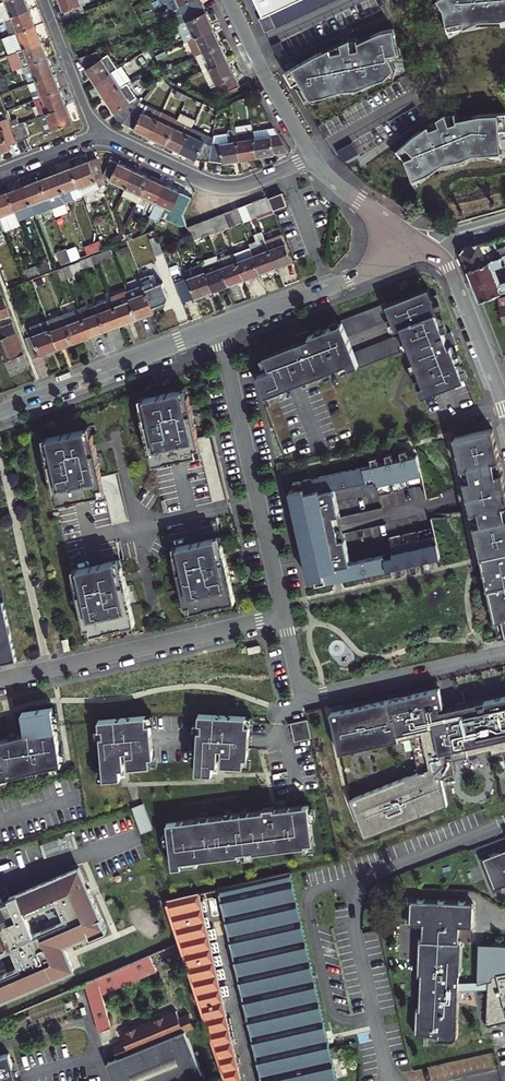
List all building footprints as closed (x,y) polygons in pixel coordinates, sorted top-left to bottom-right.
[(0,3),(0,7),(5,20),(30,10),(26,0),(8,0),(0,3)] [(65,11),(83,4),(92,1),(91,0),(61,0),(65,11)] [(181,4),(185,12),(202,4),(200,0),(190,0),(181,4)] [(252,2),(259,17),(265,31),(276,26),(269,12),(294,0),(251,0),(252,2)] [(269,12),(276,26),(331,0),(294,0),(269,12)] [(272,44),(278,58),(385,7),(382,0),(369,0),(272,44)] [(444,7),(448,29),(485,22),(504,14),(504,0),(439,0),(444,7)] [(65,11),(68,19),(86,12),(83,4),(65,11)] [(202,4),(185,12),(188,19),(205,11),(202,4)] [(30,10),(5,20),(11,35),(36,26),(30,10)] [(205,11),(188,19),(181,22),(189,39),(213,28),(205,11)] [(42,42),(36,26),(11,35),(17,51),(42,42)] [(213,28),(189,39),(196,54),(220,43),(213,28)] [(400,52),(394,28),(382,31),(359,41),(358,38),(350,41),(287,71),(289,71),(289,78),(293,84),(300,80),(310,98),(324,96),(342,89),(359,88),(385,76),(395,67),(390,54),(400,52)] [(48,58),(42,42),(17,51),(23,67),(48,58)] [(220,43),(196,54),(204,71),(228,59),(220,43)] [(78,57),(86,68),(101,57),(96,50),(78,57)] [(101,57),(86,68),(96,83),(117,68),(107,53),(101,57)] [(54,74),(48,58),(23,67),(30,83),(37,80),(54,74)] [(228,59),(204,71),(214,91),(219,88),(237,80),(228,59)] [(96,83),(105,96),(127,81),(117,68),(96,83)] [(54,74),(37,80),(43,96),(60,89),(54,74)] [(43,96),(37,80),(30,83),(36,98),(43,96)] [(219,88),(221,95),(240,86),(237,80),(219,88)] [(105,96),(115,111),(137,96),(127,81),(105,96)] [(60,89),(43,96),(36,98),(42,114),(66,105),(60,89)] [(137,96),(115,111),(123,123),(140,102),(141,101),(137,96)] [(123,123),(134,128),(144,103),(140,102),(123,123)] [(144,103),(134,128),(150,136),(162,112),(144,103)] [(73,122),(66,105),(42,114),(41,114),(43,121),(49,118),(53,129),(73,122)] [(418,106),(336,150),(343,163),(424,118),(418,106)] [(181,151),(193,125),(196,118),(180,110),(177,118),(165,143),(181,151)] [(414,136),(398,150),(414,178),(430,172),(445,164),(464,159),(474,154),(502,152),(501,130),(504,129),(504,112),(482,113),(460,118),(458,111),(448,111),(435,120),(414,136)] [(165,143),(177,118),(162,112),(150,136),(165,143)] [(0,121),(0,152),(10,148),(9,144),(15,142),(10,126),(7,119),(0,121)] [(28,137),(22,121),(13,125),(18,141),(28,137)] [(212,142),(205,141),(198,138),(202,130),(193,125),(181,151),(197,158),(209,160),(212,142)] [(205,141),(209,133),(202,130),(198,138),(205,141)] [(256,158),(274,155),(270,130),(252,133),(253,139),(256,158)] [(237,141),(240,160),(256,158),(253,139),(237,141)] [(240,160),(237,141),(221,144),(223,163),(240,160)] [(212,142),(209,160),(223,163),(221,144),(212,142)] [(104,178),(96,159),(72,168),(83,196),(97,190),(94,182),(102,179),(104,178)] [(111,159),(105,175),(112,178),(111,180),(126,187),(135,170),(111,159)] [(83,196),(72,168),(56,174),(67,202),(83,196)] [(142,194),(150,177),(135,170),(126,187),(123,195),(138,202),(142,194)] [(67,202),(56,174),(40,180),(51,208),(67,202)] [(165,184),(150,177),(142,194),(148,198),(144,207),(152,211),(157,201),(165,184)] [(51,208),(40,180),(24,186),(35,214),(40,211),(51,208)] [(181,192),(165,184),(157,201),(152,211),(150,216),(157,219),(160,215),(168,219),(181,192)] [(35,214),(24,186),(9,192),(20,220),(35,214)] [(9,192),(0,196),(0,216),(1,218),(4,226),(20,220),(9,192)] [(184,215),(192,197),(181,192),(168,219),(183,226),(187,224),(184,215)] [(277,195),(268,198),(273,209),(281,206),(277,195)] [(268,197),(261,199),(266,212),(273,209),(268,198),(268,197)] [(266,212),(261,199),(253,202),(259,215),(266,212)] [(259,215),(253,202),(246,205),(251,218),(256,216),(259,215)] [(251,218),(246,205),(238,208),(243,221),(251,218)] [(243,221),(238,208),(232,211),(237,223),(240,222),(243,221)] [(237,223),(232,211),(225,213),(230,226),(237,223)] [(230,226),(225,213),(217,216),(222,229),(225,228),(230,226)] [(222,229),(217,216),(210,219),(215,232),(222,229)] [(215,232),(210,219),(203,222),(208,234),(209,234),(215,232)] [(4,226),(6,231),(21,225),(20,220),(4,226)] [(208,234),(203,222),(195,225),(200,238),(208,234)] [(200,238),(195,225),(189,227),(193,240),(200,238)] [(276,266),(266,241),(262,230),(256,233),(259,241),(250,246),(253,255),(260,272),(276,266)] [(293,260),(283,234),(266,241),(276,266),(293,260)] [(163,252),(158,240),(157,237),(150,239),(156,255),(163,252)] [(504,254),(504,246),(498,249),(495,239),(464,247),(460,251),(463,258),(467,268),(504,254)] [(95,255),(99,264),(115,258),(111,249),(95,255)] [(55,255),(60,265),(72,261),(68,250),(55,255)] [(245,278),(238,260),(236,254),(219,260),(229,284),(245,278)] [(467,268),(471,279),(473,284),(494,276),(492,267),(494,268),(504,264),(504,254),(467,268)] [(83,270),(99,264),(95,255),(80,261),(83,270)] [(260,272),(253,255),(238,260),(245,278),(260,272)] [(12,258),(4,261),(12,281),(20,278),(12,258)] [(229,284),(219,260),(218,258),(203,265),(213,290),(229,284)] [(65,268),(68,276),(83,270),(80,261),(64,267),(65,268)] [(186,271),(188,279),(196,297),(213,290),(203,265),(186,271)] [(68,276),(65,268),(59,270),(63,279),(69,277),(68,276)] [(504,290),(504,271),(494,276),(473,284),(476,293),(479,300),(504,290)] [(151,278),(142,281),(142,283),(151,307),(165,301),(167,298),(168,295),(163,282),(154,285),(151,278)] [(188,279),(175,284),(183,302),(196,297),(188,279)] [(151,307),(142,283),(127,290),(137,317),(153,311),(151,307)] [(122,323),(137,317),(127,290),(111,296),(122,323)] [(0,296),(0,345),(11,375),(29,368),(2,296),(0,296)] [(96,302),(106,329),(122,323),(111,296),(96,302)] [(425,409),(467,392),(454,358),(458,356),(456,349),(453,343),(446,346),(438,326),(441,325),(440,324),(445,322),(439,306),(435,308),(431,300),(390,316),(389,314),(343,331),(344,333),(311,346),(309,341),(297,346),(299,352),(267,365),(272,380),(260,385),(269,410),(283,404),(281,400),(303,391),(305,396),(320,390),(331,386),(329,382),(341,377),(343,382),(360,376),(361,379),(407,362),(415,384),(420,382),(423,390),(418,392),(421,400),(425,409)] [(91,335),(106,329),(96,302),(80,308),(91,335)] [(75,341),(91,335),(80,308),(64,314),(75,341)] [(59,347),(75,341),(64,314),(48,320),(59,347)] [(26,338),(33,357),(59,347),(48,320),(32,327),(34,334),(26,337),(26,338)] [(139,407),(152,466),(200,455),(188,397),(182,397),(181,392),(143,400),(144,406),(139,407)] [(85,431),(46,439),(47,446),(43,447),(56,505),(104,494),(91,436),(86,437),(85,431)] [(453,439),(480,560),(497,638),(504,636),(504,495),(491,431),(453,439)] [(212,470),(222,468),(215,441),(209,442),(212,453),(208,453),(212,470)] [(422,487),(416,457),(407,459),(406,454),(405,451),(398,453),(400,460),(393,462),(392,457),(391,457),(390,455),(384,456),(386,464),(378,465),(377,461),(376,461),(376,458),(369,460),(371,467),(292,485),(293,491),(289,492),(308,582),(313,581),(314,588),(393,570),(395,577),(402,575),(401,573),(402,572),(401,568),(408,567),(410,574),(416,572),(416,569),(417,569),(415,565),(423,563),(424,570),(431,569),(430,566),(431,566),(430,561),(438,560),(432,529),(387,540),(390,556),(349,565),(332,490),(374,481),(378,497),(422,487)] [(171,549),(184,607),(188,606),(190,612),(234,602),(219,538),(171,549)] [(118,561),(70,571),(83,630),(88,629),(89,635),(133,625),(118,561)] [(17,658),(4,600),(0,601),(0,662),(17,658)] [(339,712),(348,752),(420,736),(427,769),(347,800),(362,838),(444,807),(438,780),(454,774),(451,761),(489,753),(489,756),(504,752),(504,699),(494,702),(493,699),(469,705),(469,707),(450,712),(448,706),(452,705),(448,687),(339,712)] [(11,776),(41,768),(60,765),(52,708),(21,713),(24,734),(0,740),(0,780),(11,776)] [(252,718),(198,714),(197,723),(193,723),(192,730),(197,730),(194,774),(211,775),(211,766),(216,766),(217,749),(220,750),(219,766),(249,768),(250,759),(246,759),(248,726),(252,726),(252,718)] [(152,716),(97,720),(98,729),(93,730),(94,737),(98,737),(102,780),(119,779),(118,769),(122,769),(121,752),(124,752),(126,768),(156,766),(155,757),(152,757),(149,724),(152,724),(152,716)] [(306,718),(289,722),(293,741),(310,737),(306,718)] [(155,828),(144,802),(135,807),(145,832),(155,828)] [(200,819),(164,823),(166,833),(161,834),(163,845),(167,844),(170,869),(196,866),(195,861),(237,856),(237,860),(251,859),(251,854),(301,848),(302,852),(313,851),(309,821),(313,820),(312,809),(308,810),(307,806),(272,810),(272,807),(261,809),(261,811),(246,813),(245,809),(239,810),(239,814),(230,815),(229,811),(223,812),(223,816),(206,818),(205,814),(199,815),(200,819)] [(78,838),(43,848),(47,861),(82,850),(78,838)] [(484,852),(491,884),(504,881),(504,847),(484,852)] [(84,970),(74,944),(95,937),(96,940),(113,933),(96,890),(95,891),(87,870),(11,900),(12,902),(4,905),(0,894),(0,1004),(84,970)] [(217,888),(259,1080),(335,1080),(289,872),(217,888)] [(477,942),(473,977),(454,979),(455,971),(457,971),(460,936),(457,936),(458,921),(472,922),(474,898),(411,892),(409,916),(422,918),(420,933),(418,932),(414,968),(417,968),(414,1001),(411,1001),(409,1027),(431,1029),(431,1034),(445,1035),(448,1034),(449,1032),(450,1030),(454,985),(483,988),(485,1024),(504,1019),(504,1007),(504,943),(477,942)] [(198,893),(172,898),(185,945),(225,1080),(239,1080),(198,893)] [(156,957),(141,963),(88,983),(102,1031),(115,1027),(105,995),(161,973),(156,957)] [(120,1058),(109,1062),(116,1080),(201,1080),(187,1031),(195,1028),(191,1016),(193,1016),(181,973),(165,977),(175,1015),(123,1034),(126,1043),(116,1047),(120,1058)] [(8,1052),(0,1054),(0,1080),(16,1080),(8,1052)]
